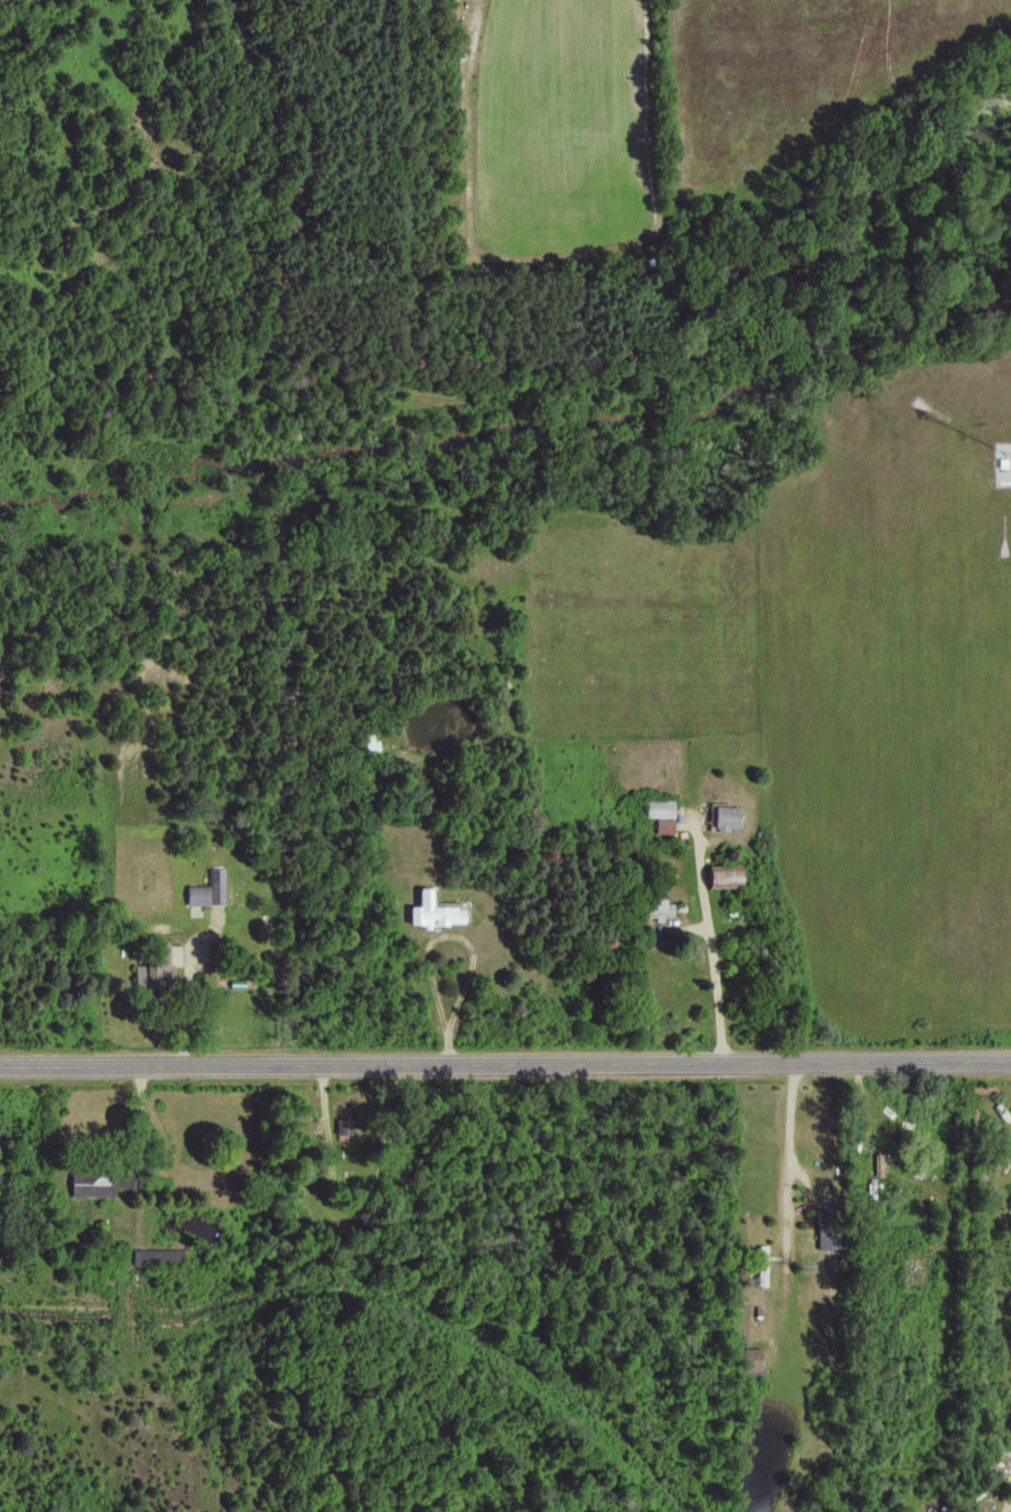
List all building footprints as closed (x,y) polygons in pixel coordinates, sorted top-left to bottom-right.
[(374,734),(364,735),(365,753),(375,752),(374,734)] [(655,833),(672,834),(673,800),(645,799),(644,817),(655,817),(655,833)] [(707,865),(708,888),(740,887),(740,865),(707,865)] [(224,868),(208,868),(208,886),(185,885),(185,904),(223,905),(224,868)] [(408,926),(430,926),(430,925),(463,925),(463,907),(431,907),(431,888),(418,888),(418,906),(408,906),(408,926)] [(665,897),(643,898),(643,920),(662,919),(662,916),(673,916),(672,903),(665,903),(665,897)] [(168,945),(148,945),(148,965),(133,966),(133,992),(155,992),(155,981),(168,980),(168,945)] [(335,1134),(349,1135),(349,1119),(335,1118),(335,1134)] [(70,1196),(117,1196),(117,1191),(134,1191),(133,1174),(70,1174),(70,1196)] [(817,1249),(842,1249),(842,1227),(817,1228),(817,1249)] [(756,1285),(765,1285),(767,1246),(758,1245),(756,1285)] [(132,1264),(181,1265),(181,1249),(132,1248),(132,1264)] [(741,1372),(761,1371),(760,1348),(740,1348),(741,1372)]
